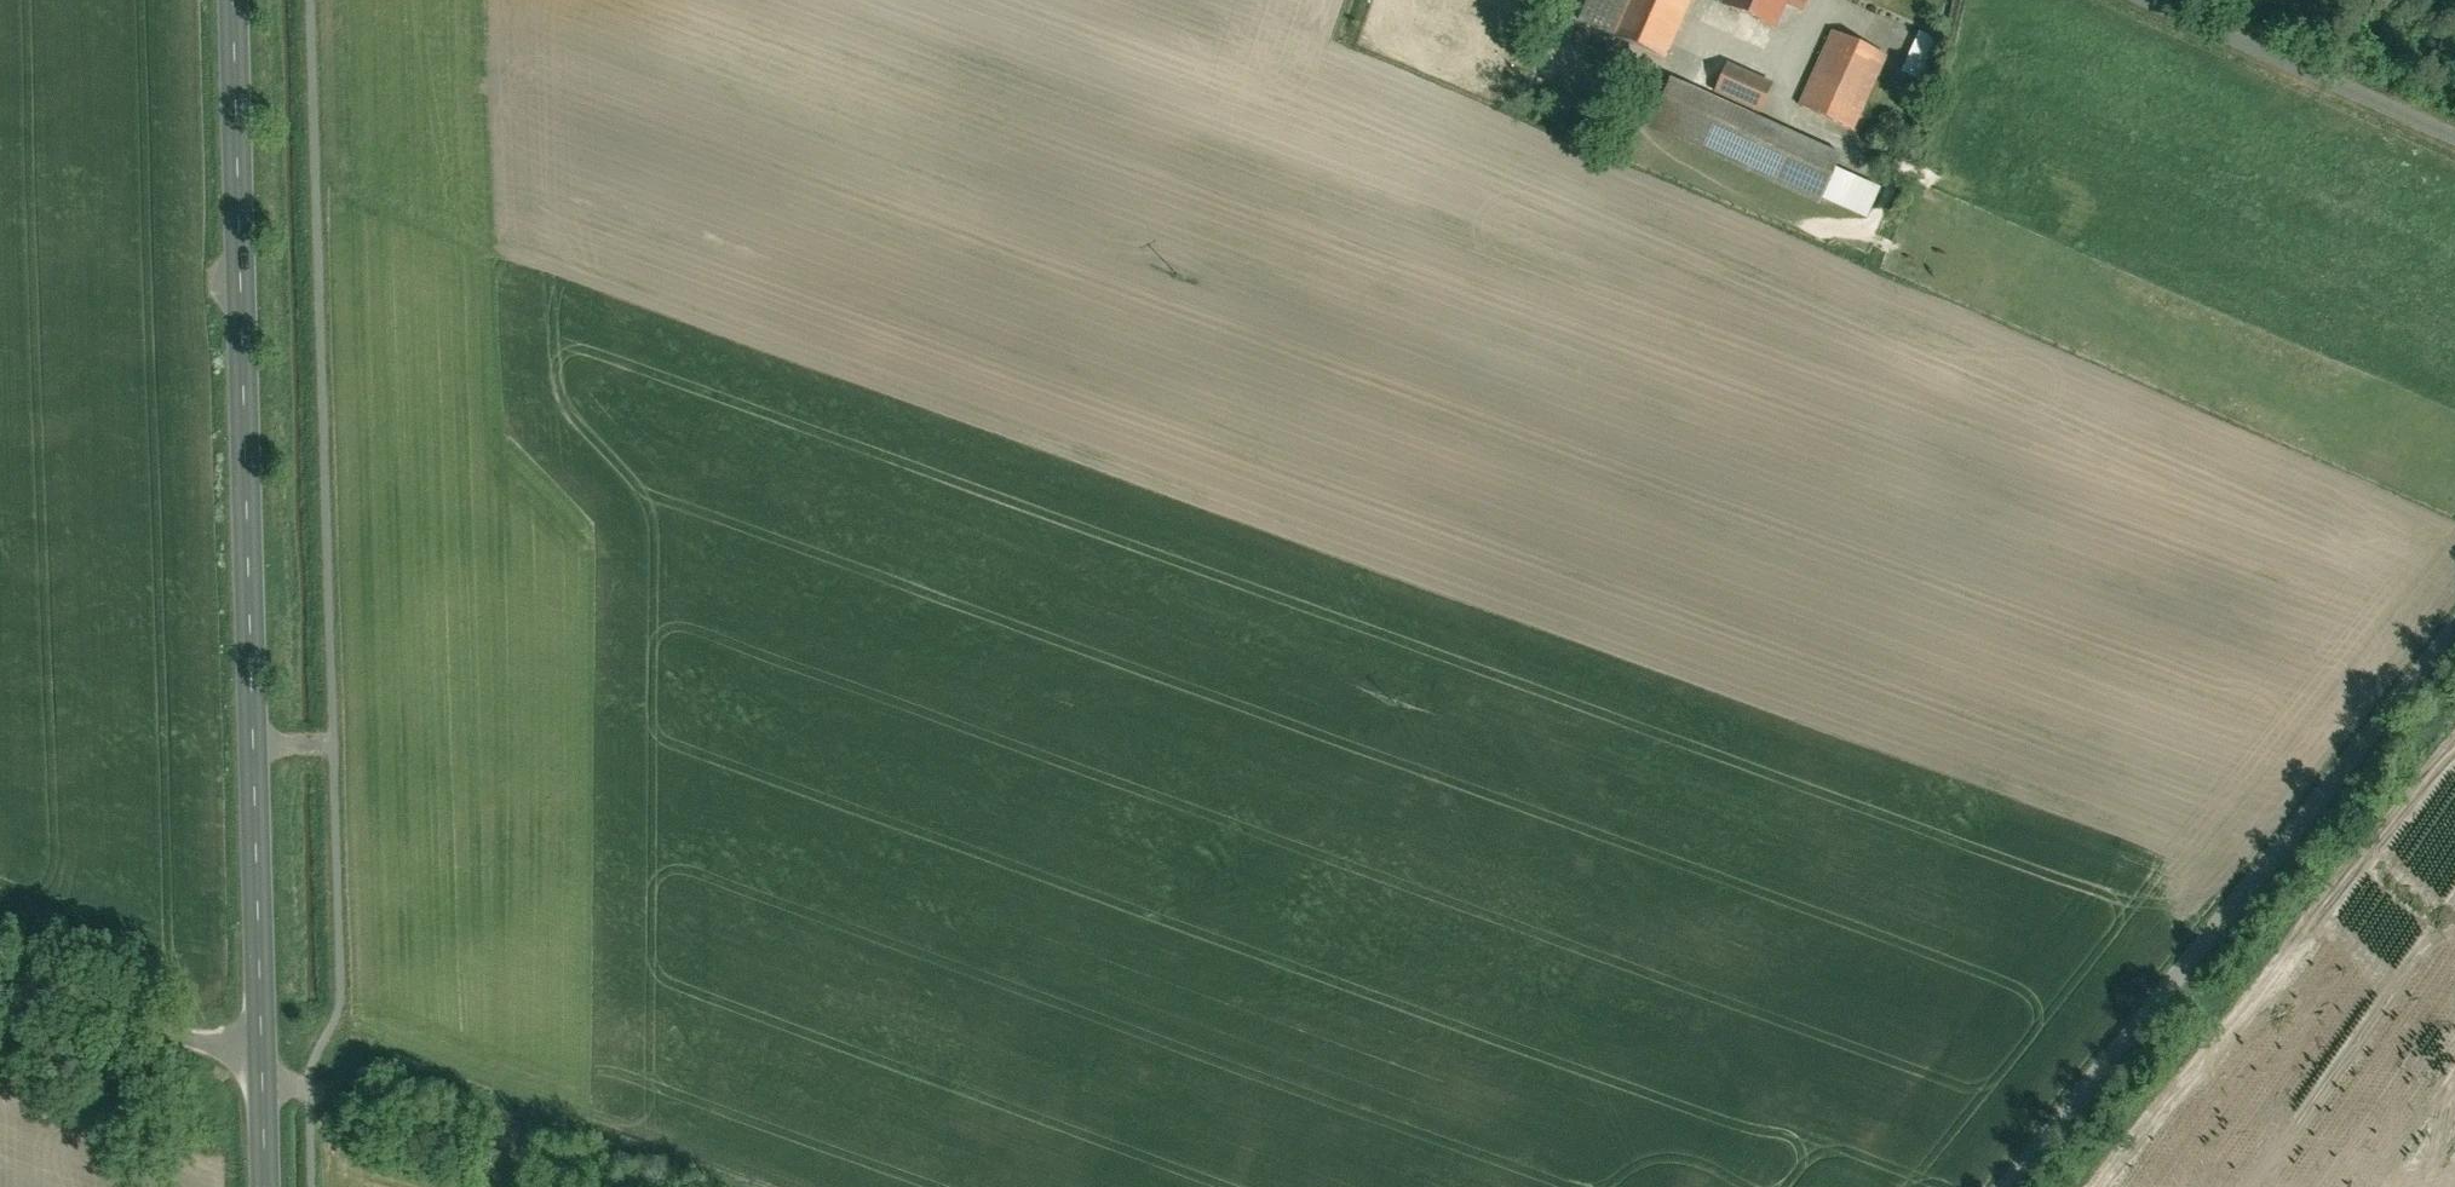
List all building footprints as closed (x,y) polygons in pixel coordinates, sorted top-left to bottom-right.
[(1700,0),(1608,0),(1593,37),(1673,69),(1700,0)] [(1739,4),(1787,25),(1798,0),(1741,0),(1739,4)] [(1905,75),(1924,80),(1935,38),(1916,33),(1905,75)] [(1847,38),(1819,104),(1868,124),(1896,59),(1847,38)] [(1683,96),(1668,132),(1831,202),(1846,166),(1683,96)]
